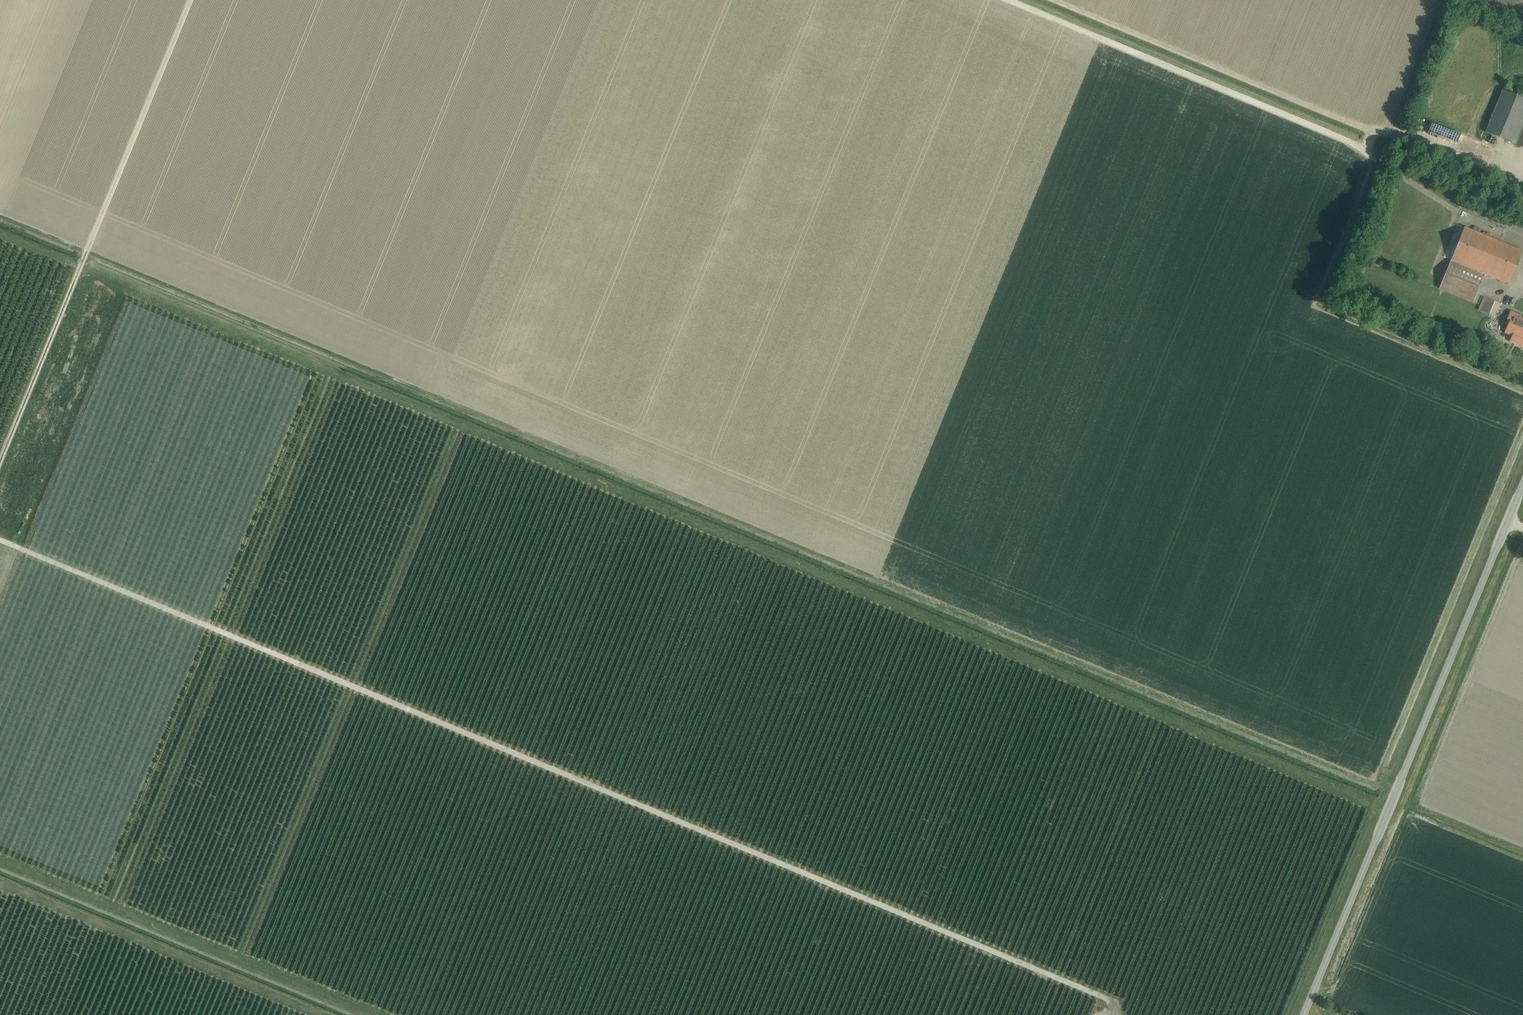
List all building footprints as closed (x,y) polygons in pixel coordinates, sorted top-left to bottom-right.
[(1502,90),(1485,132),(1516,145),(1522,128),(1522,99),(1502,90)] [(1522,251),(1464,227),(1451,260),(1484,274),(1508,284),(1522,251)] [(1484,274),(1451,260),(1439,289),(1472,302),(1484,274)] [(1478,310),(1496,317),(1501,304),(1483,297),(1478,310)] [(1510,319),(1505,332),(1512,335),(1510,341),(1522,347),(1522,317),(1510,312),(1507,318),(1510,319)]
